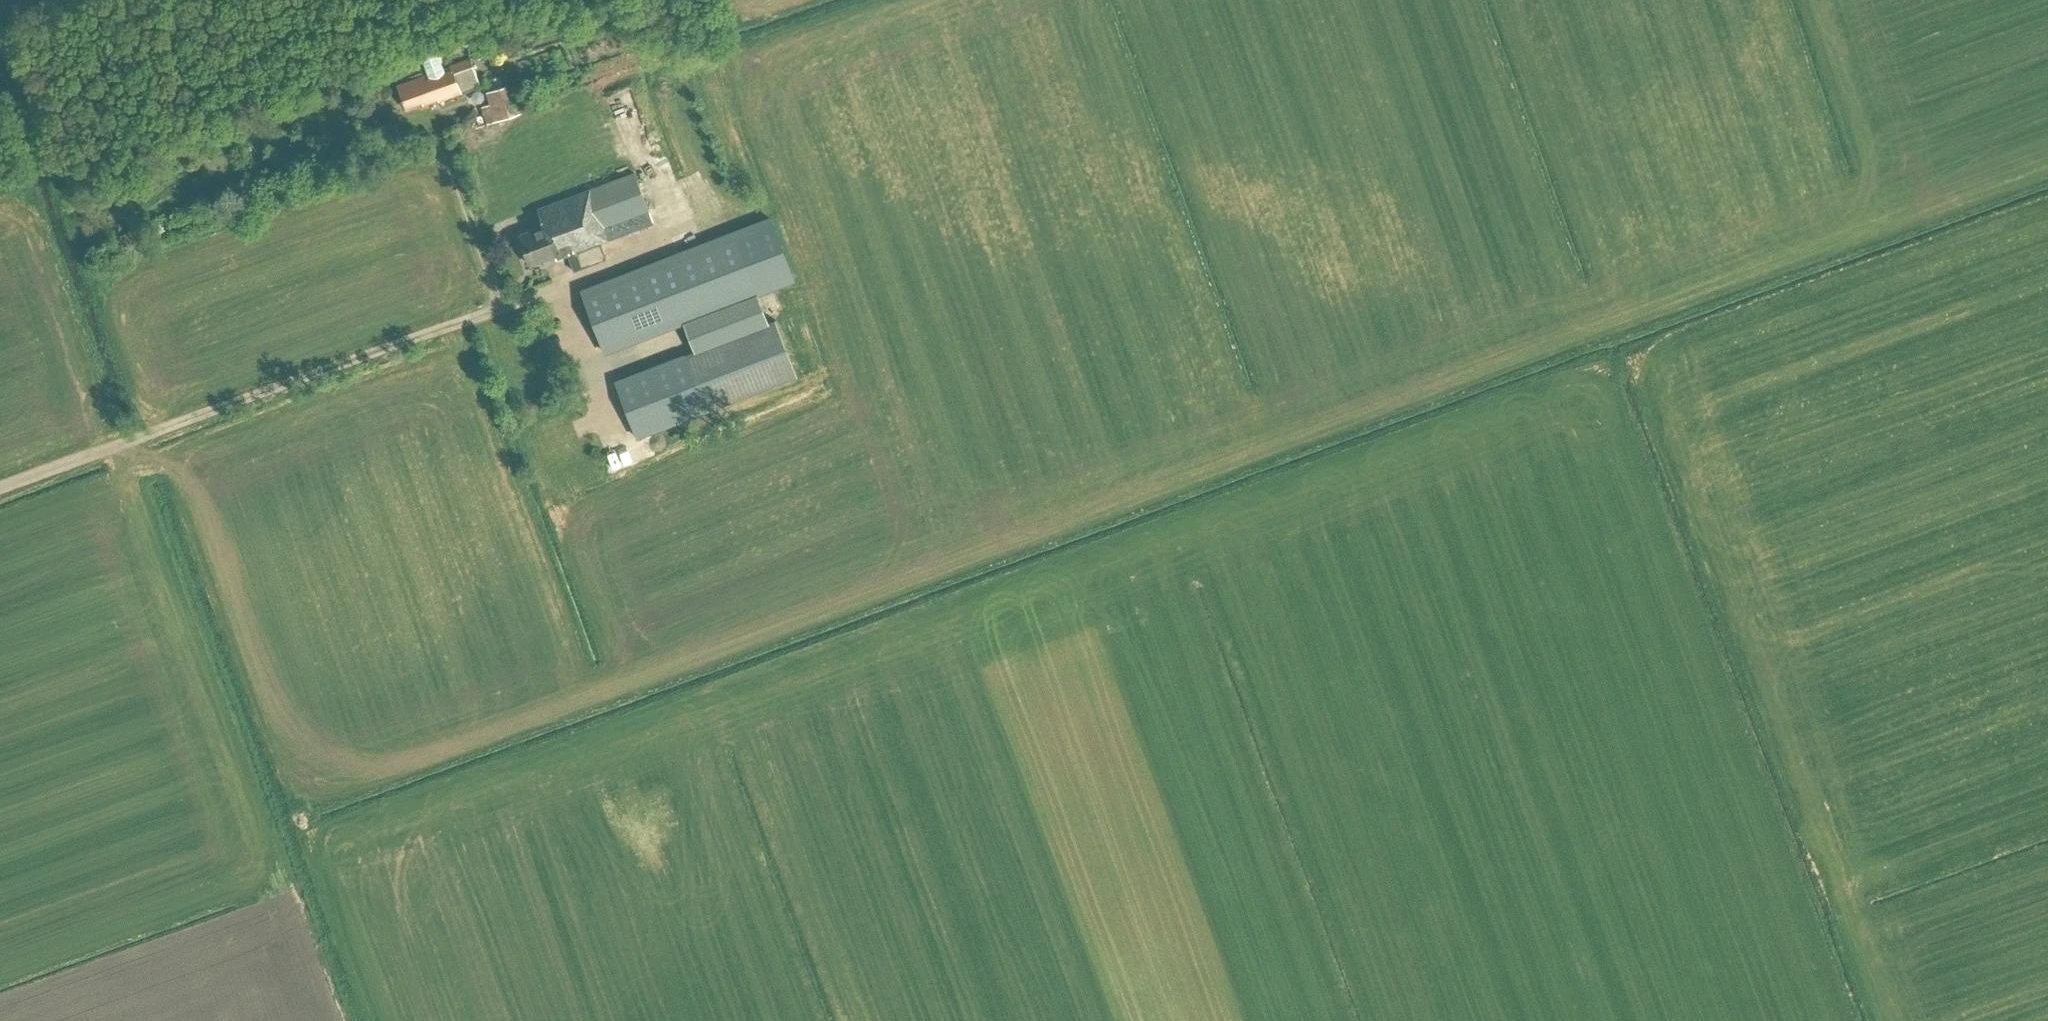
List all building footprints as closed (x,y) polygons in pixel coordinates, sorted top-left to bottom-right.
[(425,74),(397,85),(406,107),(422,101),(423,104),(438,98),(440,101),(462,92),(461,89),(480,82),(471,57),(440,69),(435,56),(429,51),(422,54),(420,62),(425,74)] [(487,123),(524,112),(514,80),(485,89),(490,103),(482,106),(487,123)] [(214,157),(208,139),(197,143),(203,161),(214,157)] [(519,233),(531,263),(556,254),(557,257),(568,253),(574,269),(606,257),(600,241),(610,237),(605,225),(648,209),(634,172),(539,208),(544,223),(519,233)] [(770,218),(582,290),(605,351),(683,321),(756,293),(794,279),(770,218)] [(798,374),(776,318),(614,380),(636,436),(798,374)]
